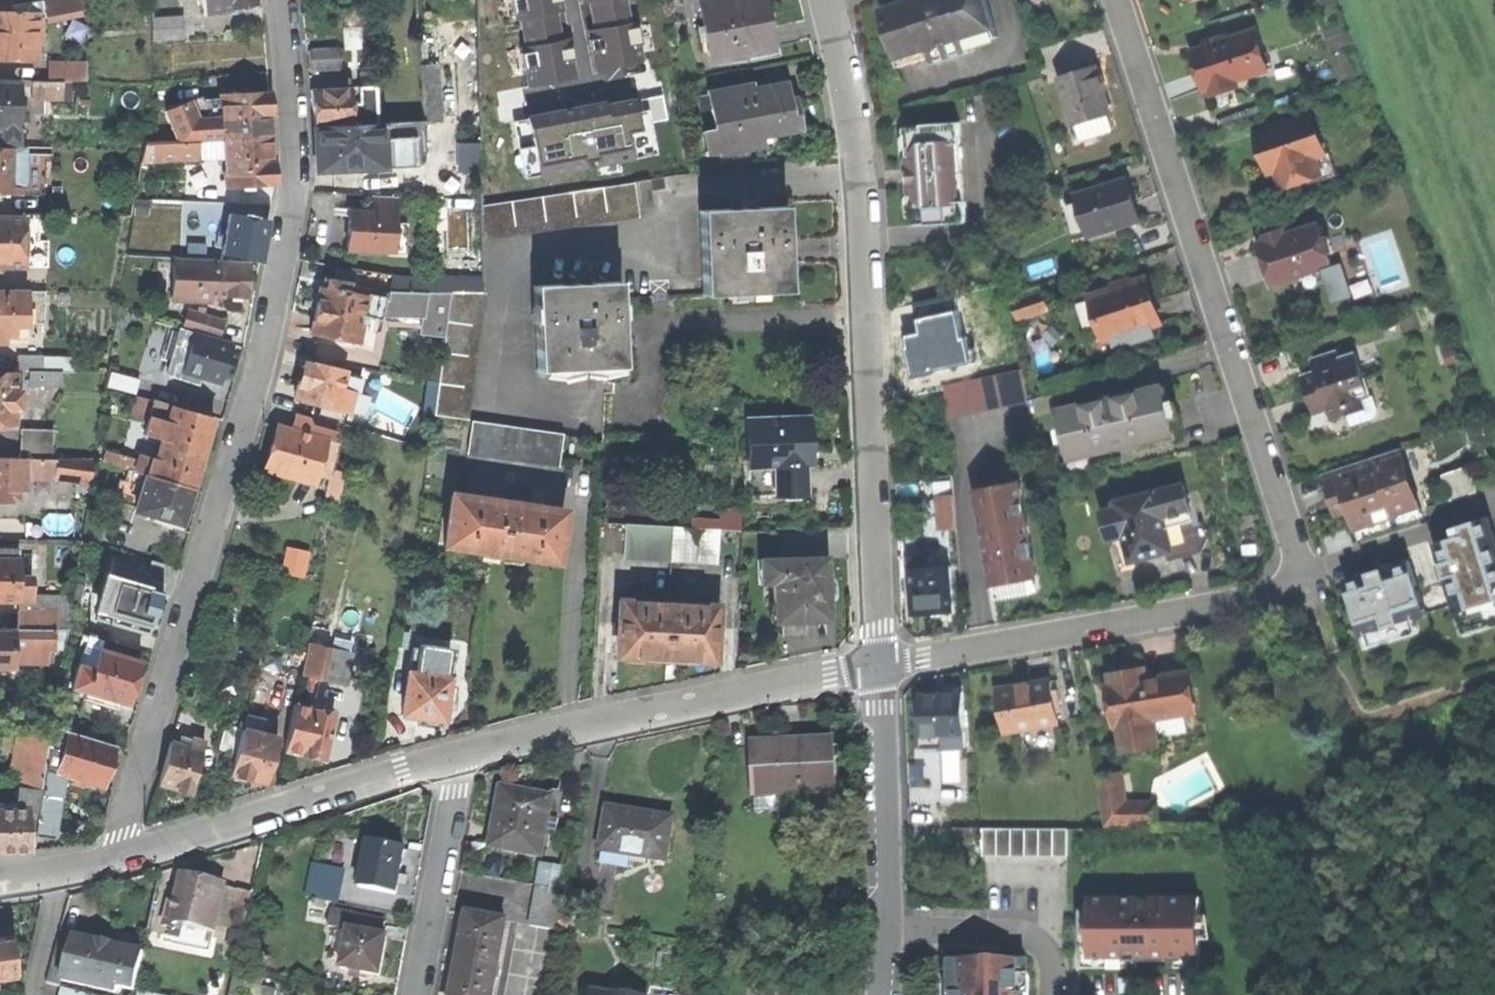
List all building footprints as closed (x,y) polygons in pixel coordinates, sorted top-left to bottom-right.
[(10,8),(12,16),(0,15),(0,61),(32,62),(34,21),(43,20),(82,13),(79,0),(51,0),(10,8)] [(204,14),(251,5),(250,0),(201,0),(204,14)] [(699,4),(711,61),(748,53),(773,48),(768,26),(763,0),(721,0),(699,4)] [(998,37),(986,0),(908,0),(908,2),(881,10),(900,68),(930,58),(967,47),(998,37)] [(150,43),(182,40),(181,20),(151,22),(150,43)] [(773,25),(768,26),(773,48),(748,53),(749,59),(779,54),(773,25)] [(1235,81),(1267,71),(1260,50),(1255,33),(1227,42),(1222,44),(1193,53),(1199,73),(1204,89),(1205,92),(1211,90),(1213,96),(1238,88),(1235,81)] [(968,52),(967,47),(930,58),(932,64),(968,52)] [(307,72),(339,69),(337,50),(305,53),(307,72)] [(74,65),(49,65),(49,83),(59,84),(84,84),(84,71),(74,70),(74,65)] [(419,67),(423,125),(440,123),(437,66),(419,67)] [(1073,124),(1111,112),(1101,80),(1097,69),(1059,80),(1073,124)] [(58,101),(59,84),(49,83),(29,83),(28,100),(58,101)] [(310,93),(312,129),(375,125),(374,83),(360,84),(361,119),(350,119),(348,90),(336,91),(336,85),(327,86),(328,92),(317,93),(310,93)] [(750,85),(707,94),(718,150),(718,153),(751,146),(749,138),(759,136),(799,128),(794,100),(788,101),(785,84),(751,91),(750,85)] [(16,88),(0,87),(0,149),(16,148),(16,125),(23,125),(23,118),(16,118),(16,88)] [(162,112),(176,144),(193,143),(221,141),(265,138),(263,115),(267,114),(266,106),(266,94),(218,97),(219,122),(194,123),(186,102),(162,112)] [(705,153),(718,150),(707,94),(695,96),(705,153)] [(1277,171),(1283,187),(1321,175),(1316,158),(1325,155),(1313,117),(1258,135),(1265,156),(1271,173),(1277,171)] [(334,172),(381,168),(381,157),(422,154),(421,130),(388,130),(388,124),(375,125),(312,129),(314,151),(316,170),(333,168),(334,172)] [(912,226),(967,223),(965,202),(960,202),(956,145),(962,145),(960,125),(905,127),(905,134),(910,138),(911,154),(907,160),(908,170),(908,177),(909,183),(910,194),(914,199),(915,214),(911,220),(912,226)] [(902,155),(907,160),(911,154),(910,138),(905,134),(901,139),(902,155)] [(760,140),(759,136),(749,138),(751,146),(761,144),(760,140)] [(223,186),(270,183),(268,164),(266,165),(266,157),(265,138),(221,141),(223,186)] [(194,161),(193,143),(176,144),(140,145),(138,164),(194,161)] [(965,202),(962,145),(956,145),(960,202),(965,202)] [(9,151),(0,151),(0,197),(17,197),(18,191),(9,191),(9,151)] [(1331,172),(1325,155),(1316,158),(1321,175),(1331,172)] [(1276,189),(1283,187),(1277,171),(1271,173),(1276,189)] [(1091,237),(1140,222),(1133,199),(1127,180),(1107,186),(1077,195),(1091,237)] [(641,208),(653,207),(649,181),(638,183),(641,208)] [(481,239),(638,215),(633,183),(480,206),(481,239)] [(906,215),(911,220),(915,214),(914,199),(910,194),(905,199),(906,215)] [(390,237),(394,233),(397,197),(373,196),(372,213),(356,212),(348,221),(346,248),(389,251),(390,237)] [(765,208),(699,210),(703,294),(728,293),(764,291),(787,290),(786,258),(786,251),(785,239),(784,207),(765,208)] [(348,215),(348,221),(356,212),(348,212),(348,215)] [(224,216),(218,254),(257,260),(261,241),(263,223),(224,216)] [(21,224),(0,223),(0,271),(21,271),(21,224)] [(1298,280),(1322,272),(1321,270),(1319,266),(1331,262),(1322,237),(1318,225),(1285,236),(1280,238),(1276,239),(1258,245),(1270,280),(1273,288),(1298,280)] [(166,279),(201,279),(202,263),(167,262),(166,279)] [(219,305),(219,297),(243,298),(243,283),(244,264),(207,263),(206,304),(219,305)] [(1352,298),(1341,264),(1321,270),(1322,272),(1324,280),(1332,304),(1352,298)] [(1324,280),(1322,272),(1298,280),(1301,288),(1324,280)] [(432,416),(462,420),(480,294),(482,280),(449,281),(448,294),(432,416)] [(1106,342),(1112,340),(1152,326),(1158,324),(1143,280),(1124,287),(1091,298),(1106,342)] [(617,282),(532,287),(537,371),(538,371),(620,367),(622,367),(619,326),(617,282)] [(314,337),(377,349),(386,302),(323,290),(318,316),(314,337)] [(0,296),(0,344),(11,344),(11,329),(24,328),(24,327),(41,327),(41,293),(13,293),(12,297),(0,296)] [(1047,309),(1042,293),(1012,303),(1018,319),(1047,309)] [(201,317),(196,333),(211,338),(215,322),(201,317)] [(1152,326),(1112,340),(1116,350),(1155,336),(1152,326)] [(175,331),(161,375),(188,384),(190,377),(216,384),(222,364),(227,346),(175,331)] [(1328,411),(1332,422),(1367,410),(1363,400),(1371,397),(1356,354),(1340,359),(1337,352),(1311,360),(1314,368),(1316,373),(1302,378),(1314,415),(1328,411)] [(38,359),(14,358),(14,373),(27,373),(37,373),(38,359)] [(66,361),(40,361),(40,374),(56,374),(75,374),(75,363),(66,363),(66,361)] [(297,403),(351,414),(355,395),(342,392),(346,374),(305,366),(301,384),(297,403)] [(620,372),(620,367),(538,371),(538,376),(558,379),(578,374),(600,377),(608,376),(620,372)] [(1022,371),(944,385),(949,416),(1028,402),(1026,394),(1022,371)] [(56,389),(56,374),(40,374),(37,373),(27,373),(26,389),(56,389)] [(105,385),(128,391),(131,379),(108,374),(105,385)] [(12,377),(0,377),(0,426),(11,426),(11,413),(17,413),(17,393),(12,393),(12,377)] [(1091,404),(1058,411),(1067,453),(1086,448),(1088,455),(1124,446),(1156,439),(1154,431),(1173,427),(1164,387),(1130,395),(1091,404)] [(1089,398),(1091,404),(1130,395),(1129,389),(1089,398)] [(100,462),(124,471),(186,488),(188,488),(199,449),(207,419),(151,404),(142,436),(158,440),(152,461),(137,457),(136,462),(103,453),(100,462)] [(804,466),(803,431),(803,418),(747,420),(749,478),(750,496),(805,494),(804,466)] [(467,451),(557,464),(562,435),(470,422),(467,451)] [(1176,440),(1173,427),(1154,431),(1156,439),(1157,445),(1176,440)] [(313,488),(316,478),(328,482),(340,439),(305,429),(303,437),(279,431),(272,453),(266,474),(313,488)] [(50,433),(17,432),(16,459),(21,460),(27,460),(49,460),(50,433)] [(1089,460),(1088,455),(1086,448),(1067,453),(1070,465),(1089,460)] [(1397,516),(1418,509),(1398,450),(1323,475),(1329,492),(1330,492),(1337,489),(1345,512),(1348,511),(1355,530),(1374,523),(1373,518),(1395,511),(1397,516)] [(21,460),(16,459),(0,459),(0,502),(6,502),(6,488),(13,488),(13,492),(20,492),(21,460)] [(52,460),(49,460),(27,460),(27,473),(52,473),(52,460)] [(1454,498),(1482,491),(1476,466),(1448,473),(1454,498)] [(131,511),(175,524),(181,505),(186,488),(124,471),(115,503),(131,508),(131,511)] [(1035,576),(1037,575),(1020,483),(976,491),(993,583),(994,583),(1009,580),(1035,576)] [(1170,552),(1169,550),(1196,543),(1179,486),(1112,505),(1113,510),(1099,514),(1107,541),(1121,537),(1129,564),(1144,560),(1170,552)] [(1338,514),(1345,512),(1337,489),(1330,492),(1331,495),(1338,514)] [(939,530),(957,528),(954,495),(936,497),(939,530)] [(531,559),(554,562),(560,511),(449,496),(442,547),(531,559)] [(690,517),(690,528),(719,529),(739,530),(740,507),(718,505),(717,518),(690,517)] [(1488,517),(1480,520),(1485,534),(1493,532),(1488,517)] [(1464,635),(1494,625),(1494,538),(1493,532),(1485,534),(1480,520),(1461,526),(1464,535),(1435,544),(1455,606),(1464,635)] [(623,556),(670,558),(672,527),(625,524),(623,556)] [(690,528),(672,527),(670,558),(717,560),(719,529),(690,528)] [(0,549),(0,602),(16,603),(15,630),(49,631),(62,631),(67,597),(28,597),(28,579),(15,578),(15,550),(0,549)] [(97,642),(121,649),(131,612),(148,617),(153,600),(160,577),(127,567),(129,557),(114,552),(89,639),(97,642)] [(307,560),(288,556),(284,576),(303,580),(307,560)] [(933,613),(952,611),(949,567),(929,568),(928,557),(910,558),(913,614),(933,613)] [(778,559),(760,560),(761,583),(773,582),(775,621),(782,621),(826,620),(825,590),(824,558),(778,559)] [(1345,581),(1366,648),(1418,632),(1414,619),(1427,615),(1410,561),(1383,569),(1364,575),(1345,581)] [(1362,570),(1364,575),(1383,569),(1381,564),(1362,570)] [(1038,591),(1035,576),(1009,580),(994,583),(997,599),(1038,591)] [(637,657),(662,658),(665,603),(615,601),(613,635),(617,635),(615,657),(637,657)] [(688,659),(709,660),(710,641),(713,641),(714,606),(665,603),(662,658),(688,659)] [(49,631),(15,630),(8,630),(8,634),(0,633),(0,670),(7,670),(8,661),(47,662),(49,631)] [(98,706),(101,698),(123,704),(129,686),(135,663),(95,651),(97,642),(89,639),(83,638),(69,689),(83,693),(81,701),(98,706)] [(302,676),(349,686),(356,653),(309,643),(302,676)] [(442,725),(445,726),(448,707),(455,708),(457,691),(450,690),(451,683),(430,680),(431,667),(412,664),(404,719),(427,724),(430,727),(435,728),(440,727),(442,725)] [(1114,725),(1119,724),(1124,752),(1156,747),(1152,719),(1188,712),(1182,674),(1145,680),(1144,670),(1110,675),(1112,686),(1108,687),(1110,701),(1114,725)] [(1012,688),(998,690),(1005,733),(1058,724),(1051,681),(1012,688)] [(942,747),(961,747),(961,736),(963,736),(962,693),(941,694),(919,695),(920,737),(942,736),(942,747)] [(325,760),(335,713),(296,704),(285,752),(311,757),(325,760)] [(29,810),(30,830),(34,831),(44,770),(51,727),(31,725),(21,782),(20,787),(17,786),(13,806),(0,805),(1,811),(29,810)] [(8,779),(21,782),(31,725),(16,726),(8,779)] [(51,727),(44,770),(55,774),(67,732),(51,727)] [(219,752),(235,756),(242,732),(226,728),(219,752)] [(55,774),(62,776),(97,786),(102,788),(108,769),(115,746),(67,732),(55,774)] [(278,741),(242,732),(235,756),(230,778),(235,779),(234,784),(239,786),(248,788),(249,783),(266,788),(278,741)] [(921,748),(942,747),(942,736),(920,737),(921,748)] [(158,787),(190,797),(206,744),(194,741),(191,750),(171,744),(164,767),(158,787)] [(822,811),(821,791),(831,791),(829,743),(792,745),(753,747),(755,792),(782,791),(782,794),(801,794),(802,812),(822,811)] [(55,774),(44,770),(34,831),(33,835),(53,838),(59,794),(61,782),(62,776),(55,774)] [(1120,774),(1096,778),(1104,825),(1155,824),(1155,803),(1125,804),(1120,774)] [(94,792),(97,786),(62,776),(61,782),(94,792)] [(541,862),(545,837),(556,839),(559,821),(548,819),(551,800),(502,791),(495,831),(491,853),(541,862)] [(783,812),(782,794),(782,791),(755,792),(756,813),(783,812)] [(30,830),(29,810),(1,811),(0,811),(0,851),(31,850),(30,830)] [(633,869),(635,857),(670,861),(674,820),(641,816),(604,812),(599,866),(633,869)] [(982,856),(1066,857),(1066,829),(983,829),(982,856)] [(361,891),(395,898),(400,872),(404,854),(369,846),(361,891)] [(348,884),(322,877),(319,892),(345,898),(348,884)] [(165,921),(214,931),(224,886),(202,882),(183,879),(177,905),(170,903),(165,921)] [(538,890),(531,930),(558,934),(565,894),(538,890)] [(253,894),(239,891),(229,925),(243,929),(253,894)] [(1090,908),(1090,944),(1090,956),(1125,956),(1125,960),(1138,960),(1169,960),(1183,960),(1183,955),(1200,956),(1200,898),(1152,897),(1152,900),(1138,900),(1138,898),(1090,897),(1090,908)] [(1082,944),(1090,944),(1090,908),(1081,908),(1081,929),(1080,944),(1082,944)] [(505,925),(466,918),(462,942),(452,994),(492,994),(505,925)] [(341,972),(379,980),(384,959),(387,942),(348,933),(341,972)] [(47,988),(62,991),(64,985),(109,994),(117,994),(119,989),(134,993),(142,958),(111,950),(112,944),(99,941),(98,946),(86,944),(75,941),(75,938),(62,935),(47,988)] [(14,978),(8,938),(0,939),(0,981),(14,978)] [(1138,968),(1138,960),(1125,960),(1125,956),(1090,956),(1090,944),(1082,944),(1082,967),(1138,968)] [(1200,968),(1200,956),(1183,955),(1183,960),(1169,960),(1169,968),(1200,968)] [(949,960),(949,977),(961,977),(961,963),(961,960),(949,960)] [(1016,960),(1016,964),(1016,977),(1027,977),(1027,960),(1016,960)] [(1029,977),(1027,977),(1016,977),(1016,964),(961,963),(961,977),(949,977),(947,977),(947,994),(1028,994),(1029,977)] [(246,994),(273,994),(275,984),(245,978),(242,994),(246,994)]
